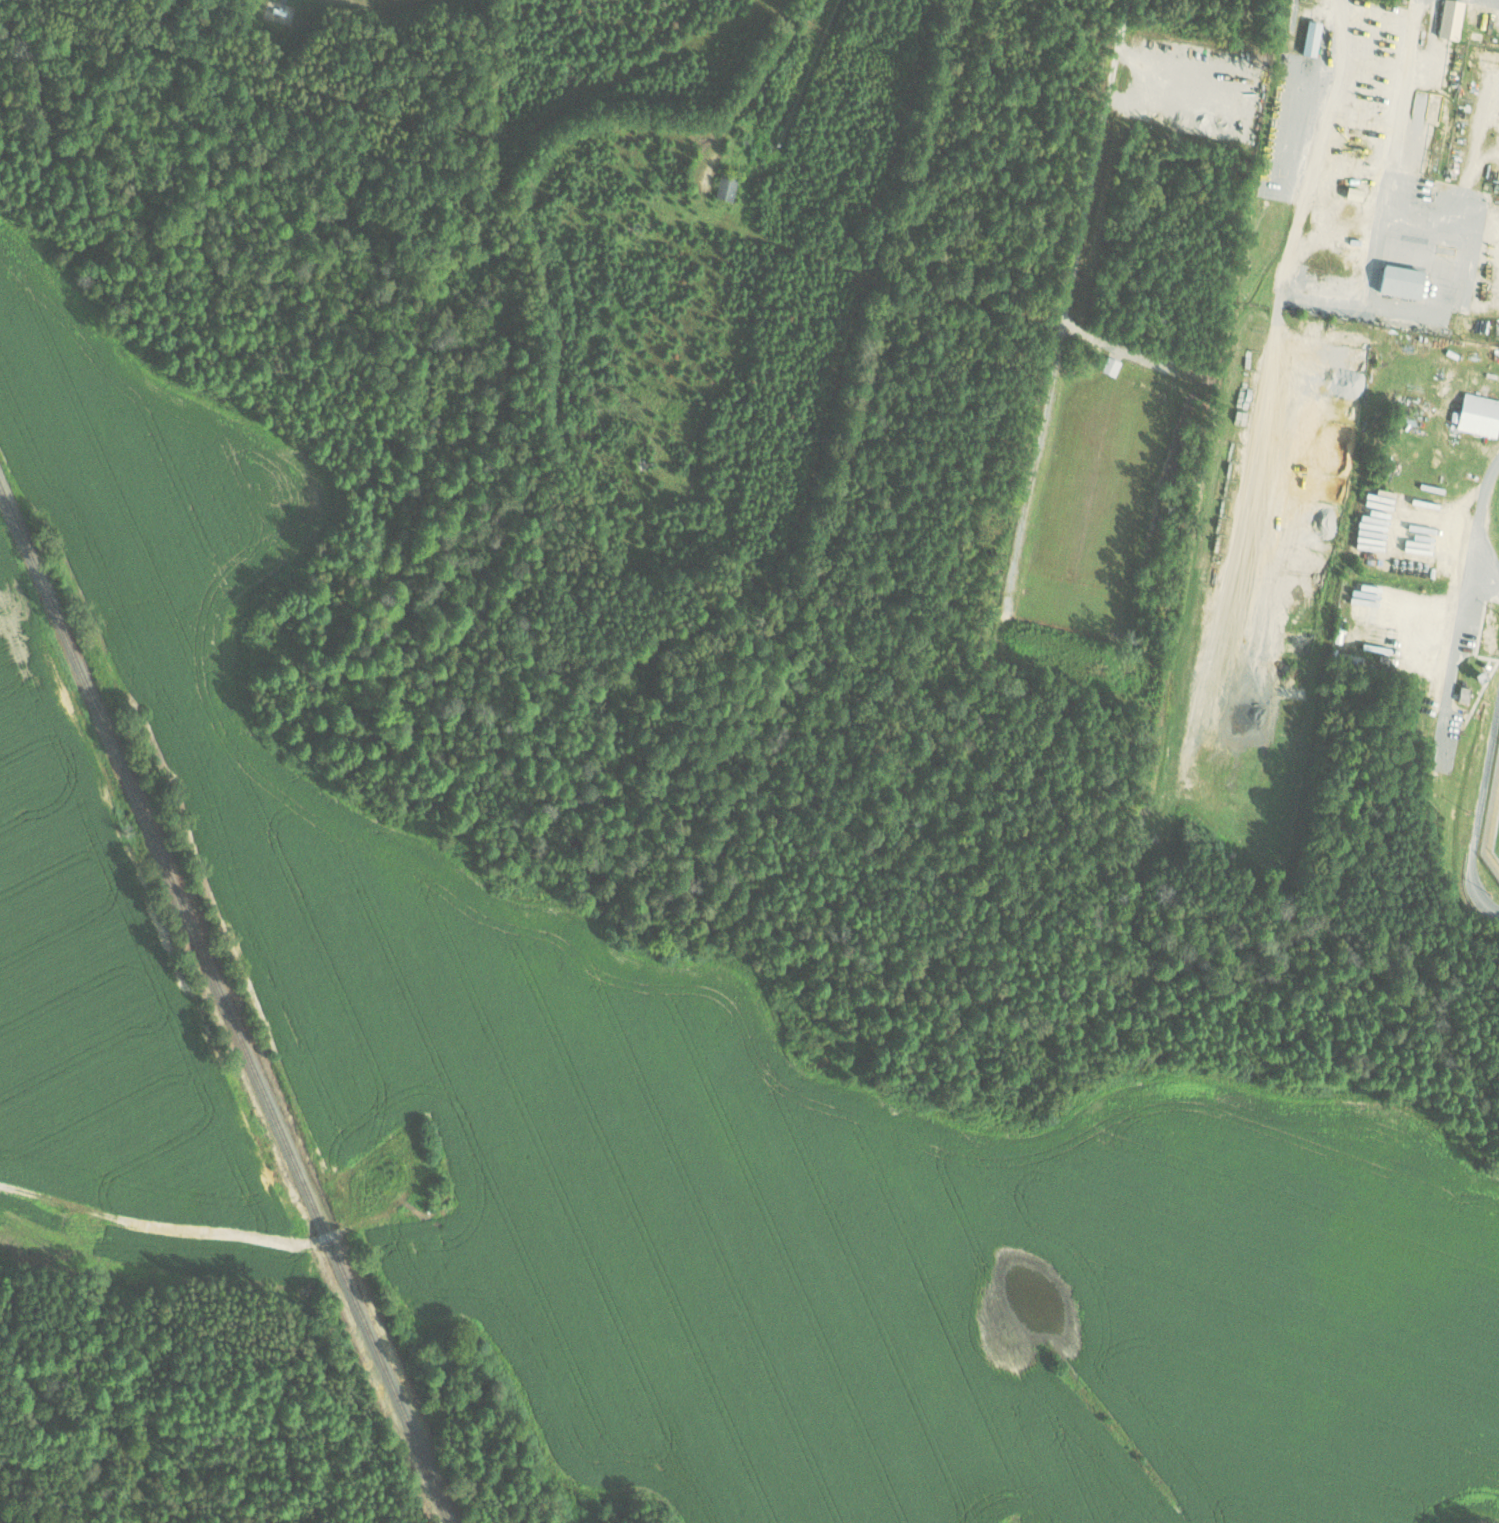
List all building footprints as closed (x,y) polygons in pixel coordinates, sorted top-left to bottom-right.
[(1464,1),(1454,0),(1444,0),(1440,38),(1460,40),(1464,1)] [(1304,55),(1317,57),(1322,23),(1309,21),(1304,55)] [(732,202),(740,177),(722,172),(715,197),(732,202)] [(1426,272),(1387,264),(1381,292),(1420,300),(1426,272)] [(1102,372),(1116,376),(1121,361),(1106,356),(1102,372)] [(1498,438),(1498,431),(1498,400),(1466,393),(1458,430),(1498,438)] [(1459,702),(1470,703),(1472,687),(1461,686),(1459,702)]
